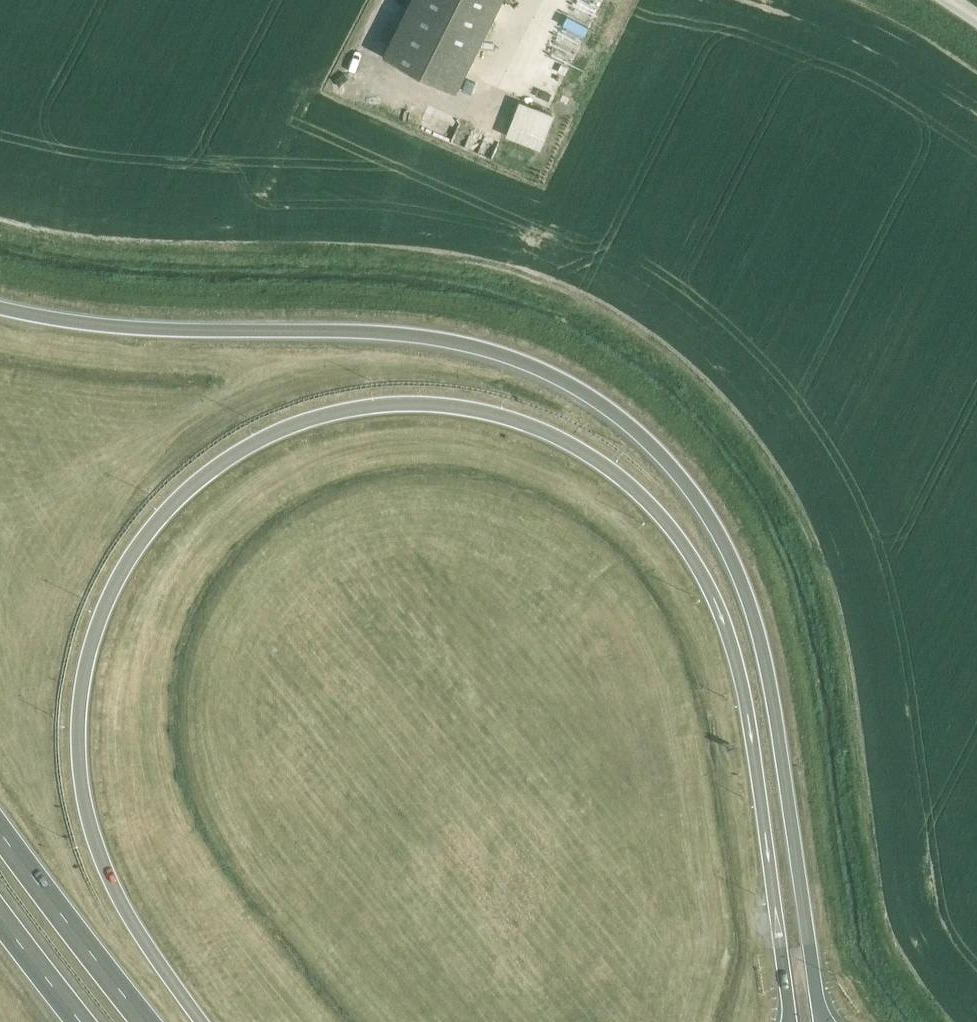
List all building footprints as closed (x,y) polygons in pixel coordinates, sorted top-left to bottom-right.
[(500,0),(411,0),(382,56),(454,92),(500,0)] [(467,145),(492,154),(511,104),(487,94),(467,145)] [(546,147),(560,110),(524,96),(510,133),(546,147)]
